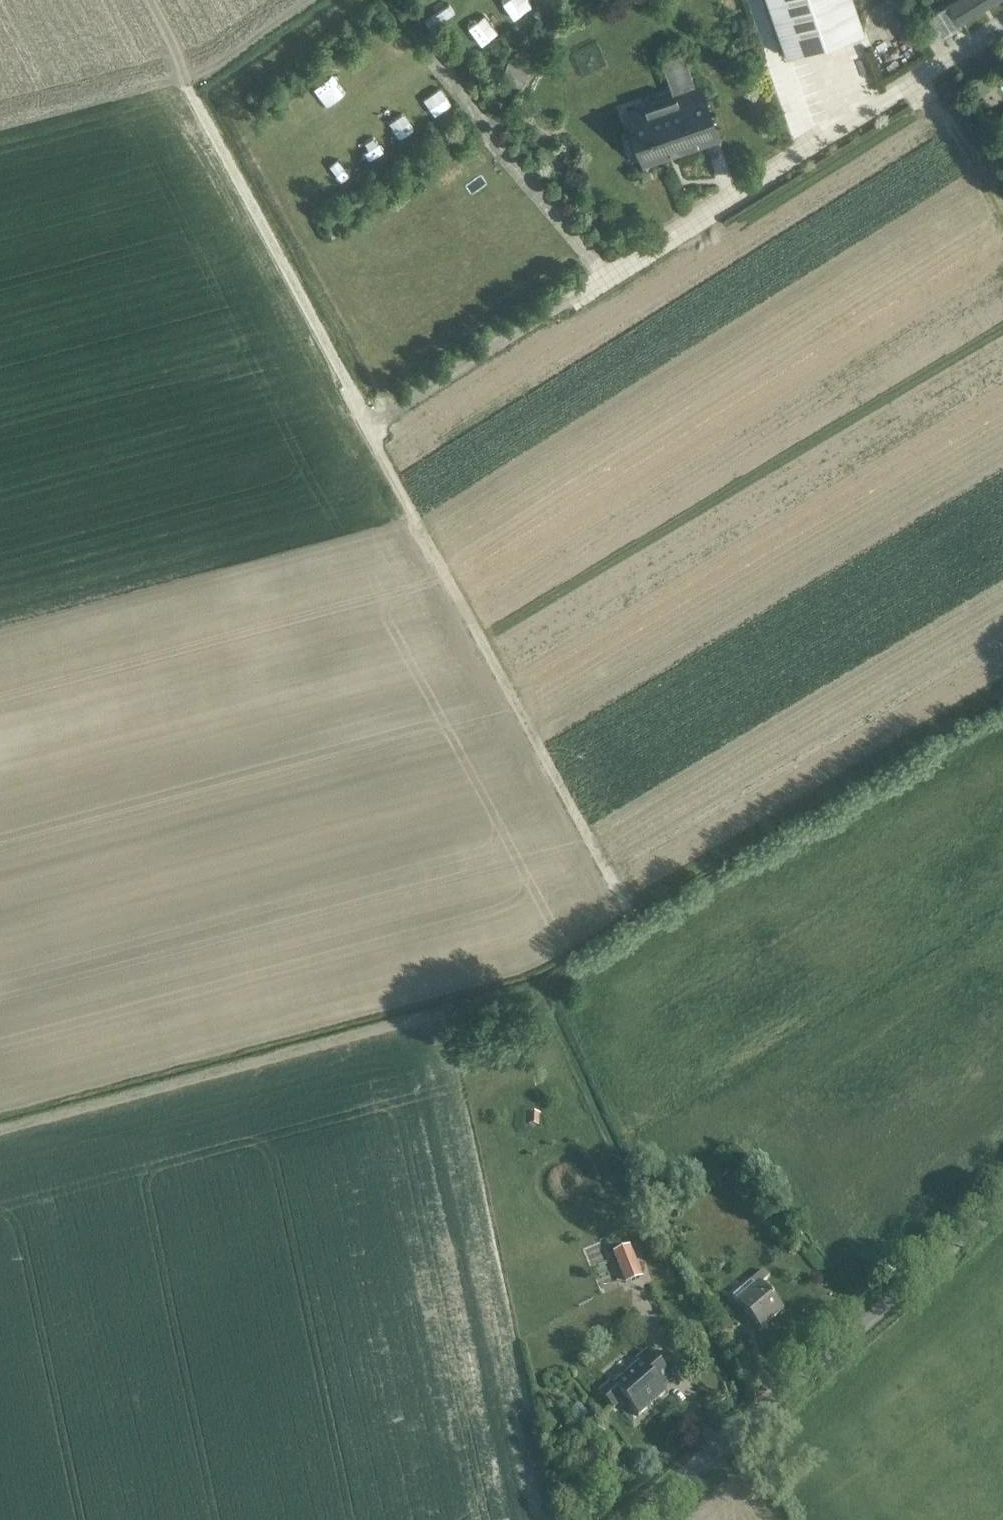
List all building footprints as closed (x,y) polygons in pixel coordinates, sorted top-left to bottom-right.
[(864,30),(853,0),(768,0),(788,56),(864,30)] [(948,3),(959,21),(994,0),(952,0),(948,3)] [(644,163),(719,137),(701,86),(696,88),(683,52),(661,59),(674,95),(626,112),(644,163)] [(628,1244),(613,1251),(620,1269),(624,1267),(629,1279),(640,1274),(638,1269),(636,1262),(628,1244)] [(761,1285),(768,1279),(763,1272),(732,1298),(759,1330),(782,1310),(761,1285)] [(661,1385),(671,1376),(647,1348),(636,1358),(639,1361),(613,1383),(610,1380),(599,1390),(612,1406),(623,1396),(638,1413),(665,1390),(661,1385)] [(572,1411),(582,1422),(588,1416),(578,1405),(572,1411)]
